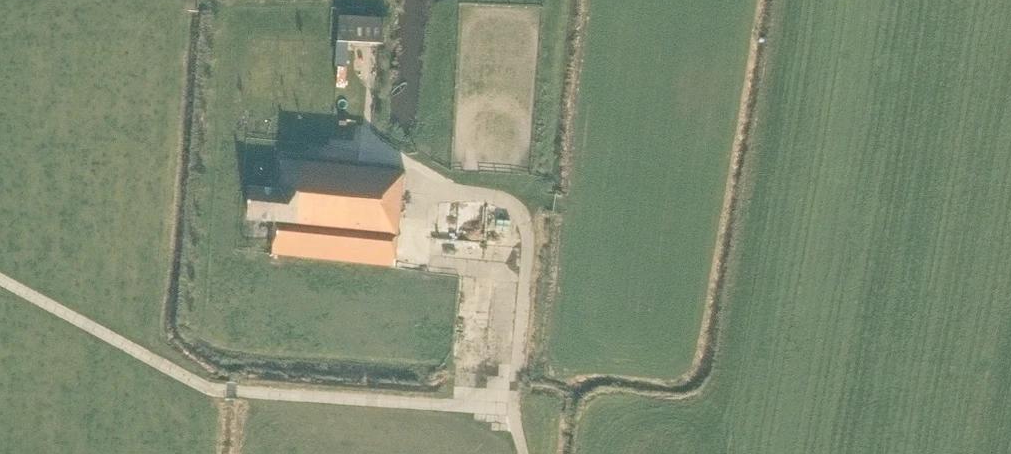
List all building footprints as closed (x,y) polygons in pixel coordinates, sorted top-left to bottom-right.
[(382,43),(383,19),(341,17),(340,41),(382,43)] [(277,221),(274,254),(395,265),(404,171),(283,160),(280,190),(252,188),(249,219),(277,221)]
